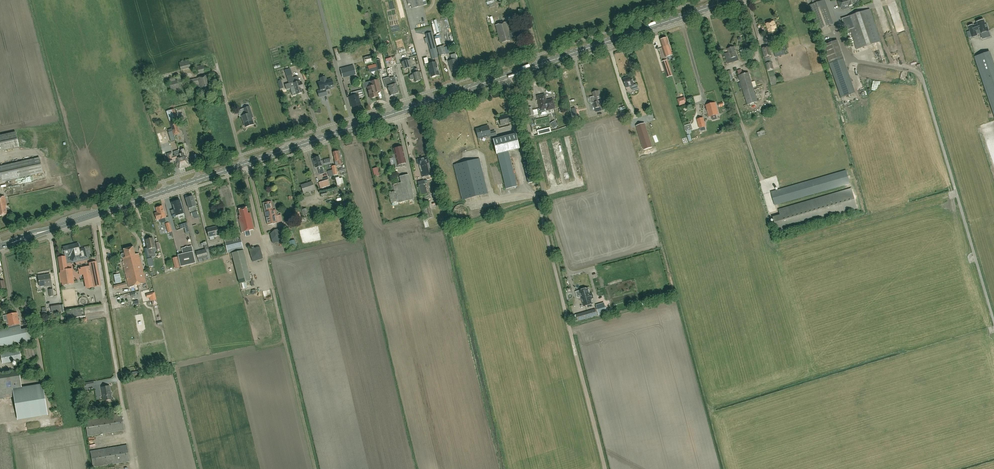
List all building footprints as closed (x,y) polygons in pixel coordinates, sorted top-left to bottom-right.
[(424,5),(422,0),(409,0),(411,8),(424,5)] [(496,6),(494,0),(493,0),(486,2),(488,7),(489,6),(489,8),(496,6)] [(817,29),(833,24),(827,5),(824,6),(822,1),(821,0),(812,0),(813,4),(809,6),(817,29)] [(857,49),(880,41),(870,9),(846,17),(842,19),(846,31),(850,29),(857,49)] [(968,26),(968,27),(972,37),(977,36),(976,34),(980,33),(982,39),(987,38),(985,32),(989,31),(986,24),(985,25),(984,20),(983,20),(977,22),(976,22),(977,22),(977,24),(974,26),(973,25),(974,25),(974,24),(973,24),(973,25),(968,26)] [(501,43),(515,39),(513,30),(509,31),(506,22),(495,25),(501,43)] [(769,34),(778,31),(776,26),(775,26),(774,22),(766,24),(769,34)] [(433,59),(439,57),(432,32),(426,34),(433,59)] [(672,53),(670,46),(667,38),(660,40),(665,56),(672,53)] [(829,64),(844,59),(837,40),(823,45),(829,64)] [(439,56),(446,54),(443,46),(437,48),(439,56)] [(728,64),(738,61),(733,46),(726,48),(728,53),(724,54),(728,64)] [(768,47),(761,49),(764,58),(771,56),(768,47)] [(976,62),(986,90),(993,87),(993,67),(991,58),(989,52),(975,57),(976,62)] [(450,55),(452,60),(449,61),(451,71),(458,69),(456,60),(457,60),(456,54),(450,55)] [(374,61),(373,55),(363,58),(365,64),(374,61)] [(664,68),(669,67),(665,55),(660,56),(664,68)] [(179,62),(180,65),(181,71),(191,68),(190,63),(189,60),(179,62)] [(403,69),(408,67),(411,67),(409,60),(406,61),(401,62),(403,69)] [(431,77),(439,75),(436,62),(428,64),(431,77)] [(204,64),(194,66),(196,73),(206,71),(204,64)] [(377,71),(376,64),(367,66),(369,73),(377,71)] [(354,65),(341,68),(343,76),(356,73),(354,65)] [(388,73),(389,77),(395,94),(399,93),(396,84),(395,81),(393,77),(392,74),(393,74),(391,67),(387,68),(388,73)] [(411,80),(414,79),(415,82),(422,80),(420,72),(419,72),(418,69),(415,69),(415,71),(414,71),(415,72),(413,73),(413,75),(410,76),(409,77),(410,79),(411,80)] [(747,104),(757,101),(748,72),(738,75),(747,104)] [(202,94),(212,91),(208,75),(183,82),(185,87),(198,83),(199,86),(197,86),(198,90),(200,89),(202,94)] [(295,84),(294,81),(292,75),(287,76),(289,84),(285,85),(286,90),(291,89),(293,96),(303,92),(300,82),(295,84)] [(171,93),(184,90),(180,76),(168,79),(171,93)] [(391,96),(395,94),(389,77),(383,79),(386,89),(388,88),(391,96)] [(635,87),(632,78),(628,79),(627,78),(623,79),(626,87),(631,86),(631,88),(635,87)] [(319,97),(327,95),(326,90),(334,88),(331,79),(326,81),(326,80),(321,81),(322,82),(319,83),(321,91),(317,91),(319,97)] [(368,87),(371,98),(378,96),(377,92),(381,91),(379,80),(371,82),(372,86),(368,87)] [(599,102),(601,101),(599,91),(592,92),(595,104),(594,104),(595,112),(601,110),(599,102)] [(352,96),(350,97),(352,107),(361,105),(357,92),(351,93),(352,96)] [(546,110),(547,110),(554,108),(552,100),(546,101),(544,95),(538,96),(541,109),(544,108),(545,110),(540,111),(541,115),(547,114),(546,110)] [(331,100),(334,112),(341,111),(338,98),(331,100)] [(708,116),(718,113),(714,102),(705,105),(708,116)] [(245,127),(254,124),(252,118),(253,117),(249,106),(243,109),(246,115),(242,117),(245,127)] [(167,111),(170,120),(175,118),(172,110),(167,111)] [(504,123),(509,122),(507,116),(499,118),(501,125),(504,124),(504,123)] [(706,127),(705,124),(703,118),(697,119),(698,124),(699,129),(700,128),(701,131),(706,130),(705,127),(706,127)] [(173,132),(179,130),(175,119),(169,121),(173,132)] [(645,123),(636,126),(644,150),(652,147),(645,123)] [(487,137),(496,135),(495,131),(490,132),(488,126),(484,127),(485,128),(476,130),(478,137),(487,135),(487,137)] [(537,130),(539,135),(552,131),(551,126),(537,130)] [(0,136),(0,151),(20,147),(16,132),(0,136)] [(509,151),(519,148),(515,134),(493,139),(497,154),(498,153),(507,188),(518,186),(509,151)] [(394,149),(395,154),(393,155),(392,155),(393,157),(393,158),(395,164),(394,164),(395,168),(399,167),(399,164),(406,163),(402,147),(394,149)] [(184,167),(188,166),(184,153),(185,153),(184,149),(180,150),(181,153),(179,154),(182,163),(183,163),(184,167)] [(333,153),(335,161),(334,161),(336,166),(342,164),(339,151),(333,153)] [(182,163),(179,154),(172,156),(171,153),(166,155),(168,162),(176,159),(179,169),(184,167),(183,163),(182,163)] [(313,159),(315,167),(317,167),(320,174),(324,173),(319,157),(313,159)] [(422,177),(427,176),(428,180),(433,179),(432,175),(427,157),(417,160),(418,165),(419,165),(422,177)] [(43,173),(39,158),(0,167),(0,177),(1,182),(43,173)] [(463,200),(488,193),(479,159),(454,165),(463,200)] [(528,183),(534,182),(529,161),(523,163),(528,183)] [(775,205),(850,183),(846,170),(771,192),(775,205)] [(392,204),(398,203),(414,199),(409,174),(399,176),(401,183),(394,185),(394,184),(392,185),(393,192),(388,193),(391,203),(392,202),(392,204)] [(318,183),(320,189),(330,186),(328,180),(318,183)] [(303,193),(315,190),(312,182),(308,183),(308,184),(301,186),(303,193)] [(421,195),(427,194),(425,184),(418,185),(421,195)] [(777,234),(785,232),(858,210),(851,188),(778,210),(780,215),(773,217),(777,234)] [(190,211),(190,212),(192,216),(198,214),(197,210),(196,206),(193,196),(186,198),(189,211),(190,211)] [(172,217),(183,214),(179,201),(172,203),(174,210),(170,211),(172,217)] [(268,225),(278,223),(276,214),(275,214),(274,210),(273,210),(271,202),(263,203),(268,225)] [(426,219),(433,217),(429,202),(421,204),(426,219)] [(463,205),(461,205),(460,205),(459,205),(457,206),(456,207),(455,207),(454,209),(454,210),(453,211),(453,212),(453,214),(454,215),(454,216),(455,217),(456,218),(457,219),(459,220),(460,220),(461,220),(463,220),(464,219),(465,219),(466,218),(467,217),(468,216),(468,214),(468,213),(468,212),(468,210),(468,209),(467,208),(466,207),(465,206),(464,205),(463,205)] [(158,207),(156,208),(158,215),(156,216),(157,220),(166,217),(165,214),(162,206),(160,207),(160,206),(158,207)] [(249,231),(254,229),(250,213),(248,214),(246,208),(239,209),(240,215),(238,216),(240,220),(239,220),(242,233),(244,232),(245,236),(250,234),(249,231)] [(209,237),(220,234),(218,226),(207,229),(209,237)] [(272,243),(278,242),(280,253),(286,252),(284,241),(283,241),(280,228),(275,230),(270,234),(272,243)] [(148,249),(155,247),(153,238),(146,240),(148,247),(144,248),(146,257),(148,264),(149,267),(150,266),(150,264),(150,263),(149,257),(150,257),(148,249)] [(223,248),(226,247),(228,253),(243,249),(241,238),(225,242),(226,244),(223,245),(223,248)] [(63,252),(64,252),(65,255),(72,253),(74,261),(82,259),(78,244),(63,248),(63,249),(62,250),(62,251),(63,252)] [(182,248),(183,254),(186,265),(196,263),(193,251),(192,246),(182,248)] [(260,246),(254,248),(254,247),(252,247),(252,249),(249,250),(252,262),(263,259),(260,246)] [(129,288),(146,283),(139,254),(135,255),(133,247),(123,249),(124,253),(123,254),(124,258),(123,258),(124,262),(122,262),(129,288)] [(208,257),(210,256),(208,249),(206,249),(205,249),(196,252),(198,260),(208,257)] [(67,270),(65,257),(59,258),(63,285),(73,284),(71,269),(67,270)] [(83,275),(85,288),(100,285),(96,262),(82,264),(77,265),(77,270),(78,269),(79,275),(83,275)] [(44,287),(52,285),(50,274),(38,276),(39,285),(43,284),(44,287)] [(588,288),(580,291),(584,306),(593,304),(591,299),(594,298),(592,294),(590,294),(588,288)] [(147,298),(149,298),(150,301),(157,300),(155,292),(146,294),(147,298)] [(596,305),(599,315),(607,313),(604,302),(596,305)] [(52,313),(61,311),(60,304),(50,306),(52,313)] [(84,308),(66,311),(67,319),(85,316),(84,308)] [(578,321),(597,315),(596,309),(576,315),(578,321)] [(32,341),(29,328),(21,330),(19,320),(20,320),(19,317),(18,317),(17,313),(6,315),(7,318),(6,318),(7,323),(8,323),(9,328),(0,330),(0,348),(32,341)] [(3,362),(16,359),(14,351),(1,354),(3,362)] [(45,407),(42,388),(23,391),(19,371),(0,375),(0,378),(0,379),(0,399),(22,396),(25,411),(45,407)] [(103,401),(112,399),(110,386),(101,387),(103,401)] [(87,436),(124,430),(121,413),(84,419),(87,436)] [(92,467),(129,461),(127,445),(90,451),(92,467)]
